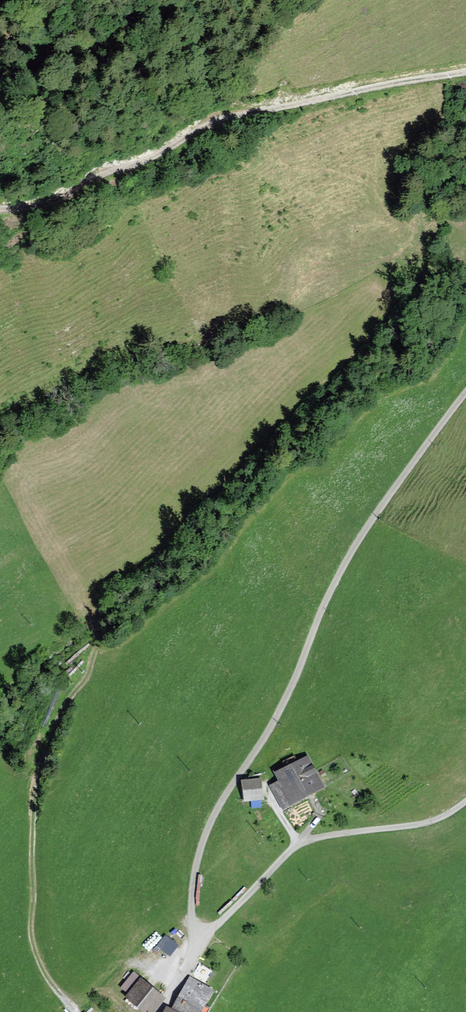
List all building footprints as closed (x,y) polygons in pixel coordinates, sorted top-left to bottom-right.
[(275,776),(287,803),(323,788),(312,760),(275,776)] [(247,775),(247,803),(265,803),(265,775),(247,775)] [(158,944),(171,954),(180,942),(166,933),(158,944)] [(121,997),(142,1011),(151,1011),(163,995),(135,976),(121,997)] [(188,977),(171,1009),(166,1006),(163,1011),(202,1011),(214,990),(188,977)]
